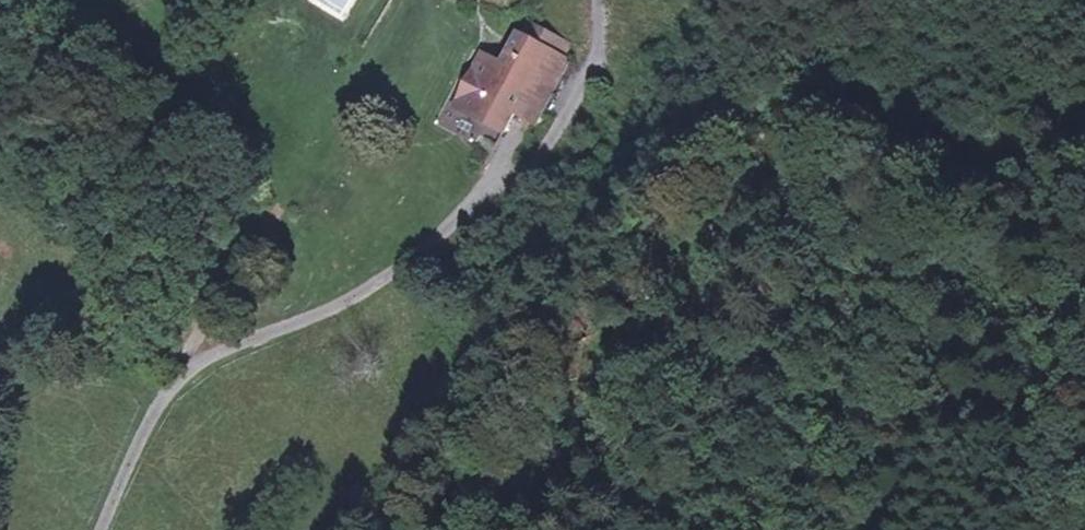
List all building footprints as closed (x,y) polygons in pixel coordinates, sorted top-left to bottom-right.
[(558,69),(518,43),(491,86),(470,73),(439,122),(485,151),(496,132),(502,122),(522,135),(554,84),(550,81),(558,69)] [(502,122),(496,132),(516,145),(522,135),(502,122)]
